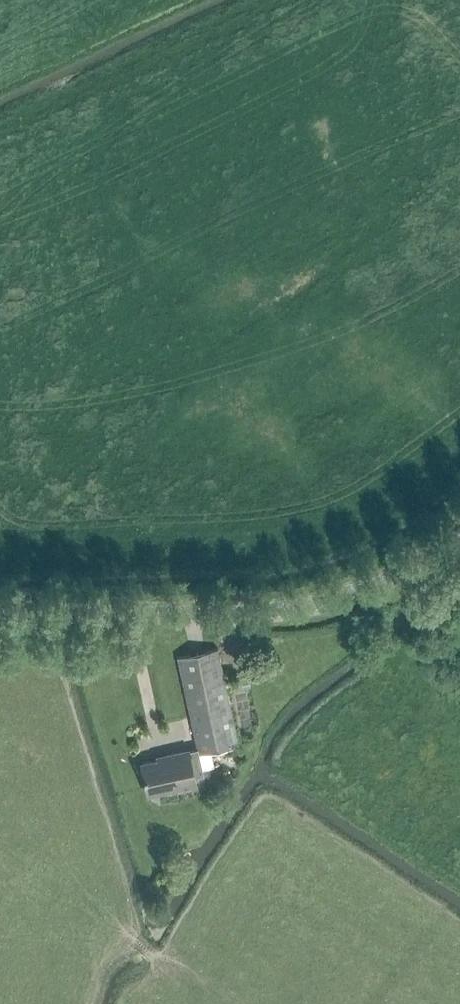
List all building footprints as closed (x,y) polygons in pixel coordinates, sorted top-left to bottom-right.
[(239,746),(218,648),(177,657),(197,750),(188,752),(188,751),(165,756),(166,759),(140,765),(146,796),(195,786),(194,778),(203,776),(198,755),(239,746)] [(236,681),(238,690),(250,688),(248,678),(236,681)]
